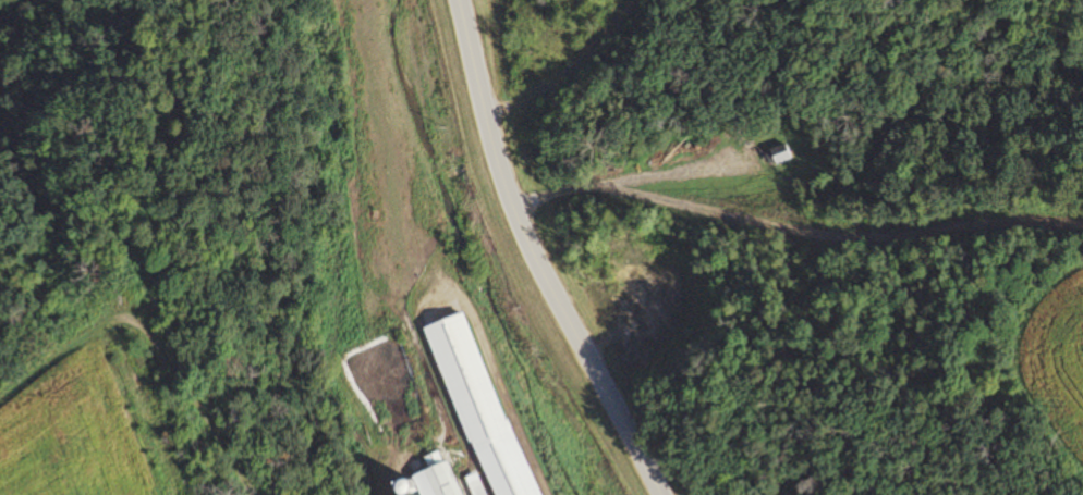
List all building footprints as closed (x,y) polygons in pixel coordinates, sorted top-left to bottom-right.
[(767,164),(788,162),(787,149),(765,151),(767,164)] [(490,494),(536,494),(464,312),(424,327),(490,494)] [(447,461),(401,480),(404,488),(413,485),(417,494),(461,494),(447,461)] [(472,494),(485,494),(475,473),(465,478),(472,494)]
